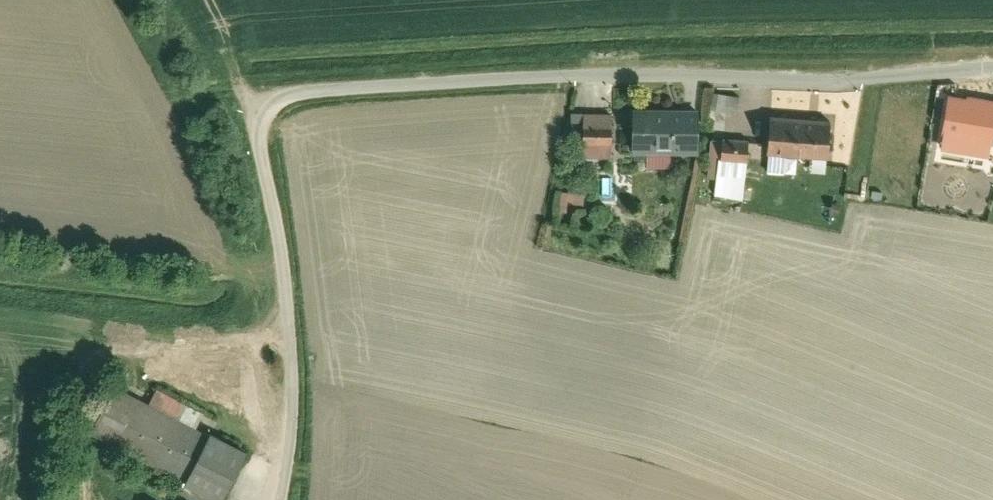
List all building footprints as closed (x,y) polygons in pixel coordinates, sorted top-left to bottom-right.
[(743,96),(717,92),(714,110),(741,114),(743,96)] [(968,96),(968,98),(950,95),(942,150),(992,158),(992,147),(992,100),(968,96)] [(702,112),(636,111),(636,155),(701,155),(702,112)] [(616,113),(575,112),(574,130),(588,130),(587,157),(614,158),(616,113)] [(835,120),(772,115),(769,153),(773,153),(789,154),(812,156),(830,158),(832,158),(835,120)] [(745,200),(751,140),(714,136),(709,178),(720,179),(718,197),(745,200)] [(789,154),(773,153),(771,173),(788,174),(789,154)] [(829,173),(830,158),(812,156),(811,172),(829,173)] [(585,191),(563,191),(563,213),(569,213),(569,204),(585,204),(585,191)] [(251,452),(212,432),(210,435),(200,430),(207,416),(163,393),(155,409),(117,390),(95,433),(189,482),(187,486),(215,499),(226,499),(251,452)]
